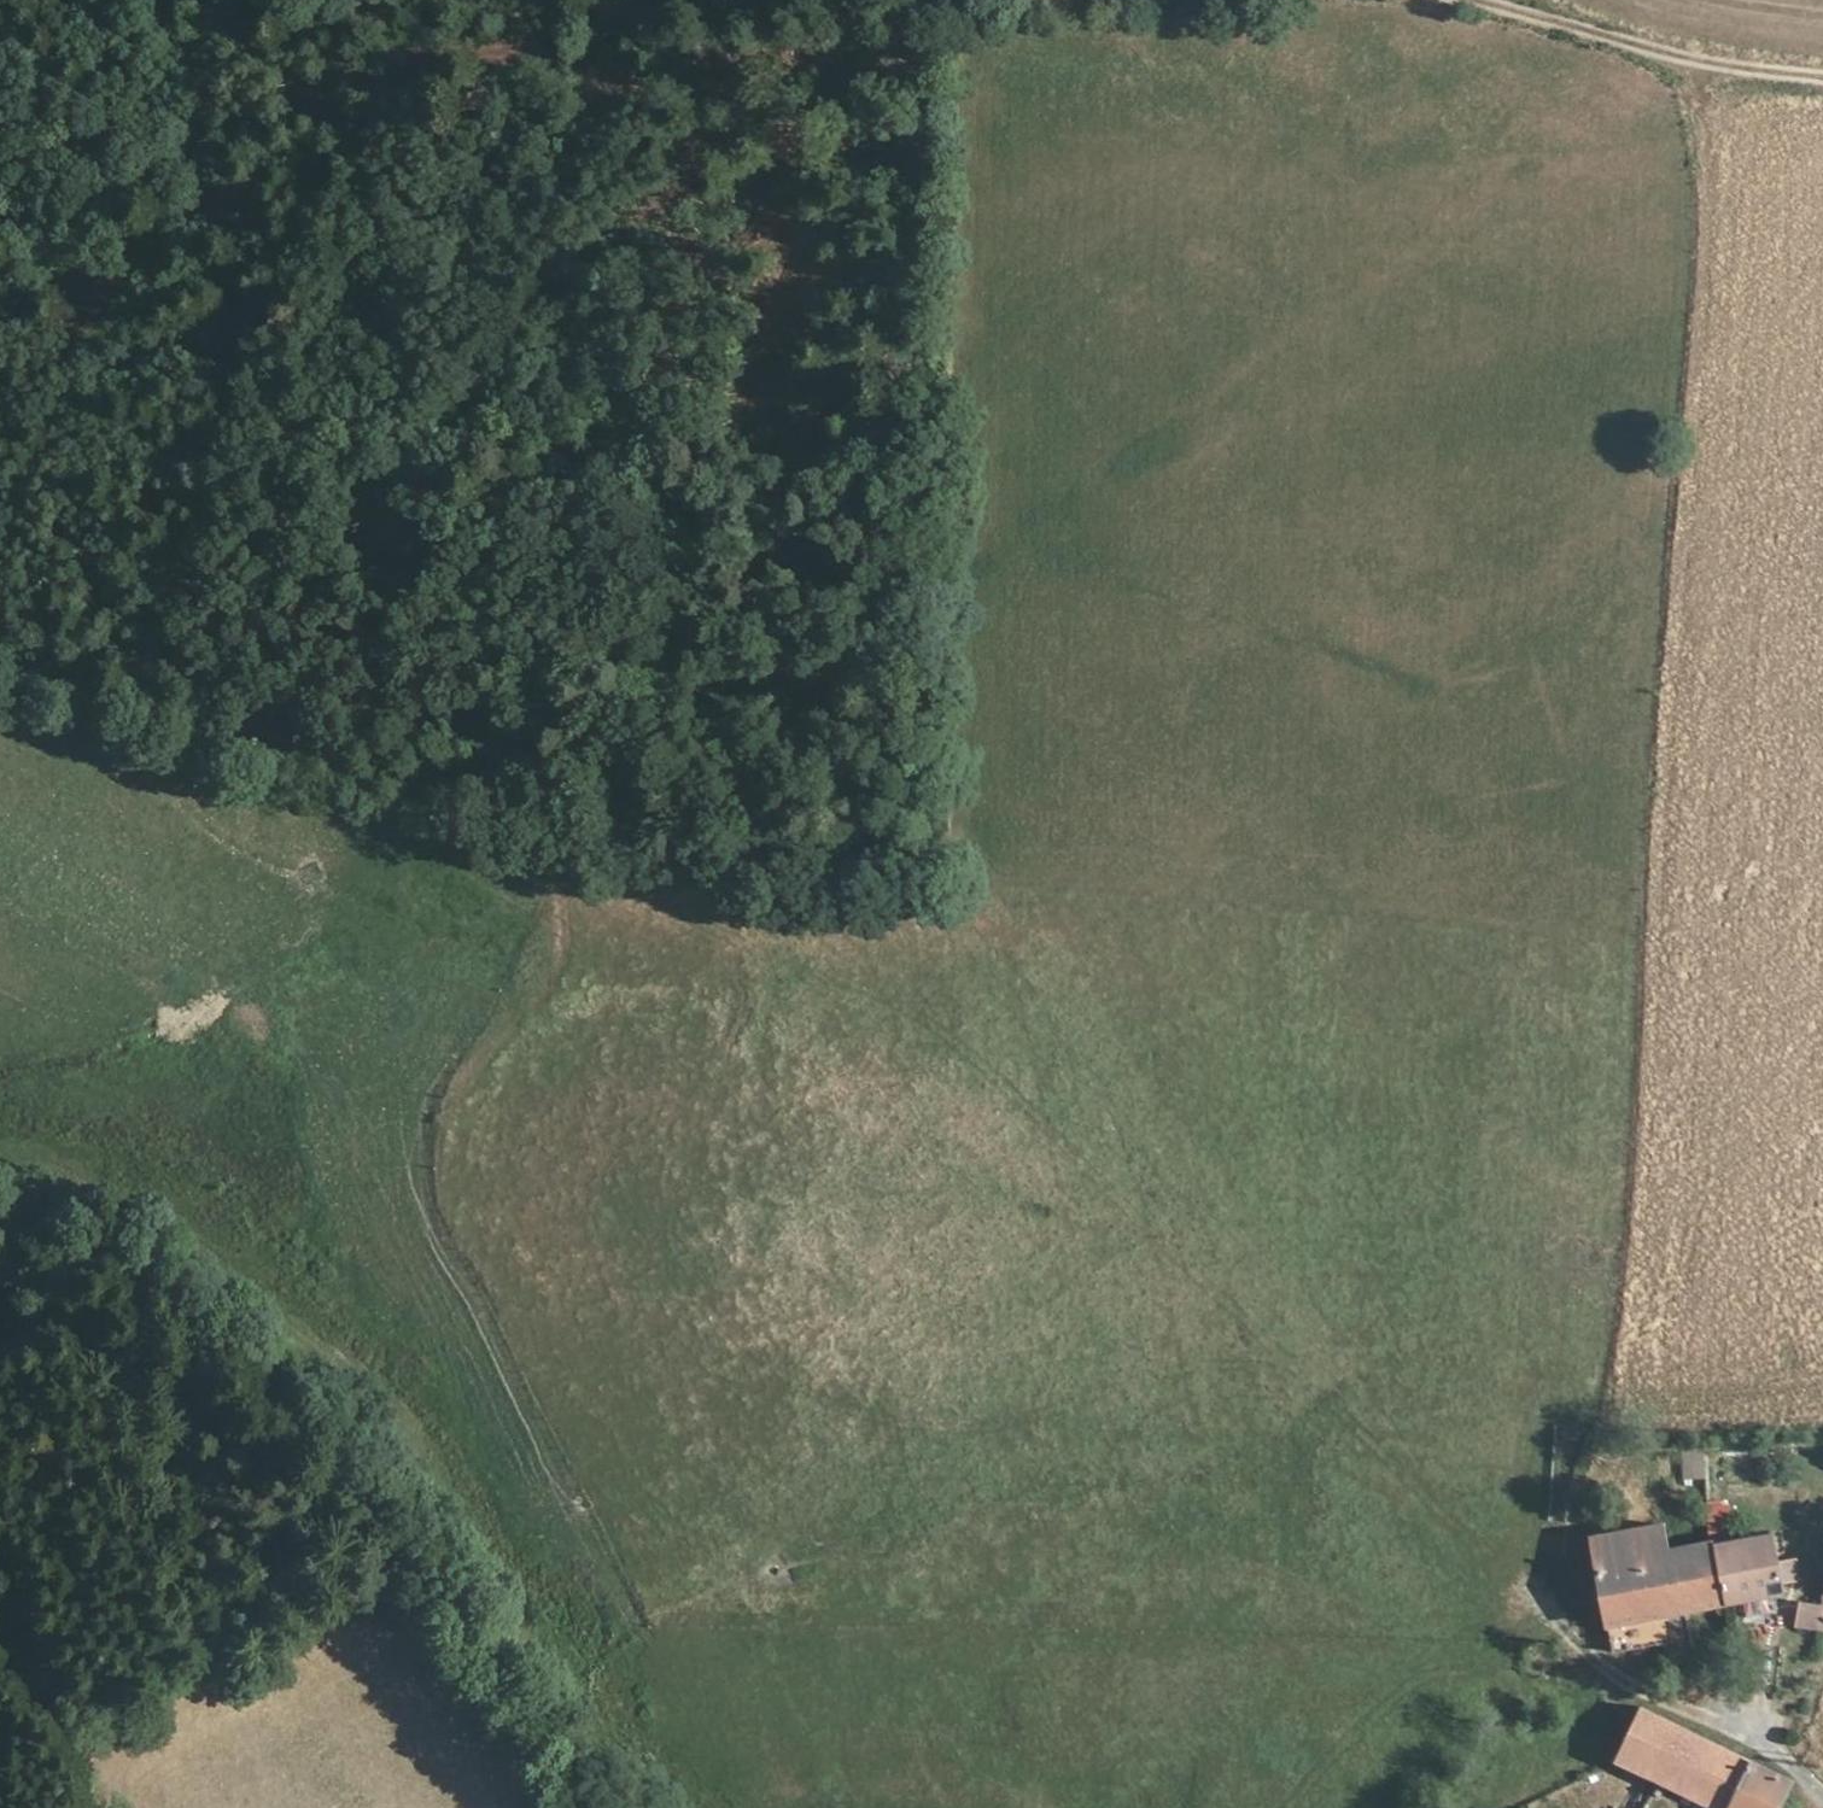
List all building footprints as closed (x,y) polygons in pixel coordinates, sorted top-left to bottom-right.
[(1717,1574),(1710,1521),(1660,1528),(1656,1505),(1587,1517),(1603,1637),(1660,1628),(1679,1579),(1717,1574)] [(1717,1574),(1772,1567),(1784,1565),(1781,1540),(1768,1541),(1761,1513),(1710,1521),(1717,1574)] [(1796,1602),(1793,1628),(1822,1632),(1822,1581),(1822,1580),(1819,1605),(1796,1602)] [(1785,1767),(1632,1688),(1602,1744),(1730,1807),(1764,1807),(1785,1767)]
